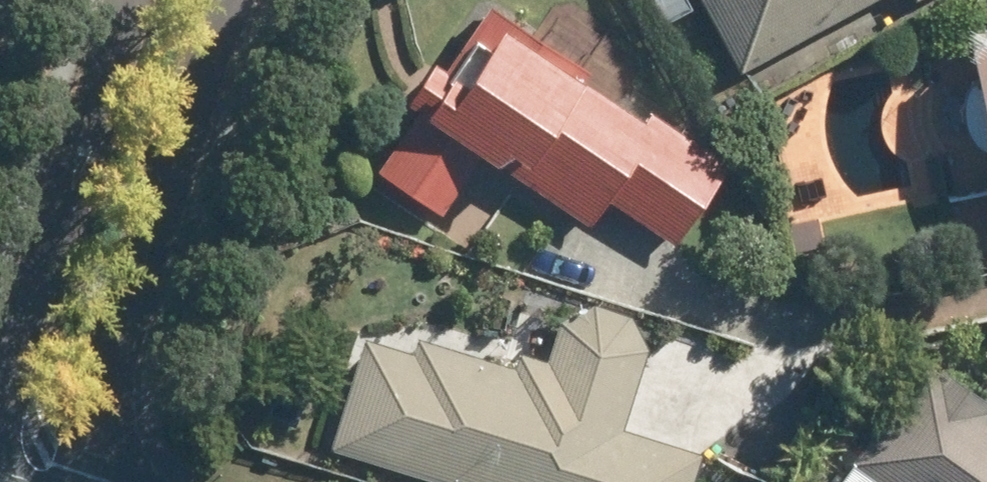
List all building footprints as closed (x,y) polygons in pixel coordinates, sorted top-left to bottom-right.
[(414,108),(404,102),(366,165),(441,211),(475,155),(587,222),(603,196),(670,236),(724,146),(483,0),(480,0),(432,80),(414,108)] [(744,68),(871,0),(707,0),(744,68)] [(956,39),(986,197),(986,33),(956,39)] [(619,428),(646,344),(625,314),(584,301),(557,320),(543,359),(439,320),(423,365),(356,343),(323,445),(437,481),(695,481),(703,455),(619,428)] [(919,362),(837,481),(986,481),(986,409),(919,362)]
